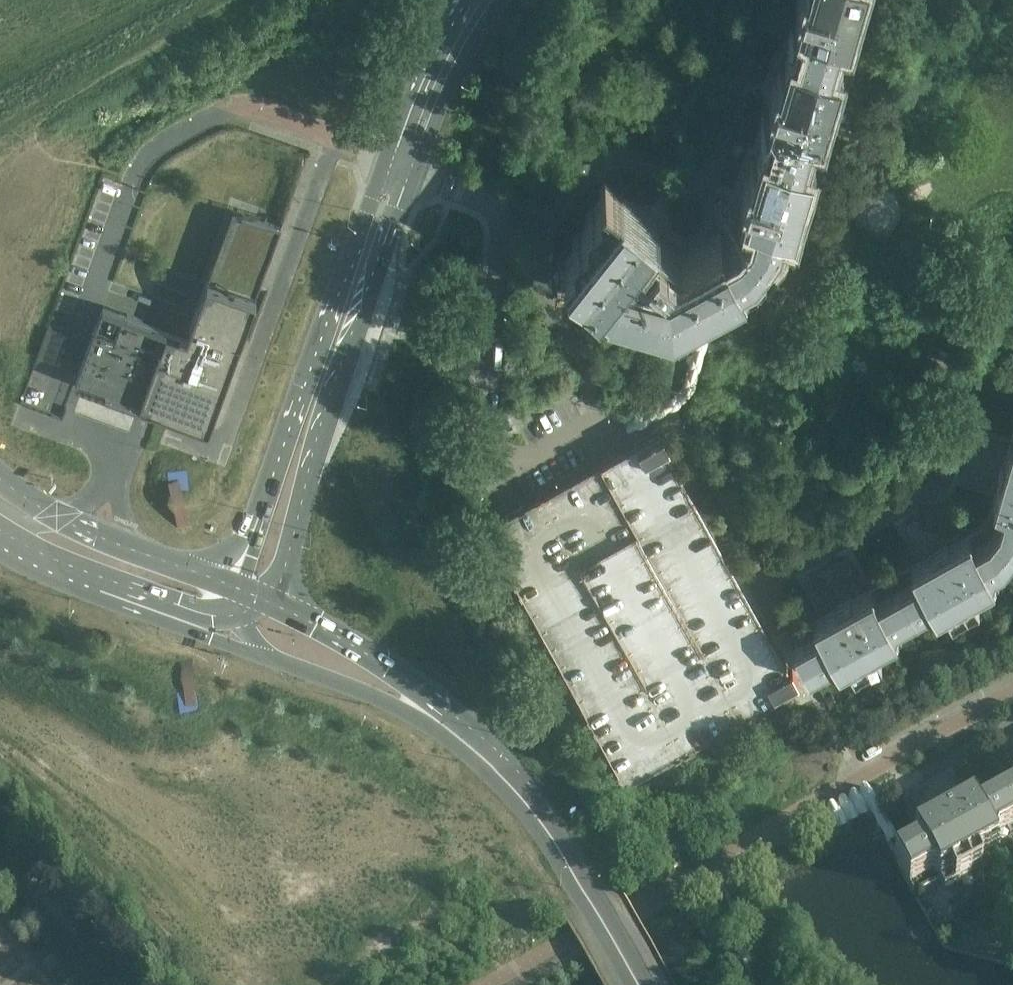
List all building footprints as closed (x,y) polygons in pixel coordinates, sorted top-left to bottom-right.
[(855,0),(803,0),(796,24),(844,38),(855,0)] [(817,134),(844,38),(796,24),(784,64),(780,63),(773,87),(777,89),(768,120),(817,134)] [(759,267),(789,230),(817,134),(768,120),(757,159),(752,158),(745,183),(749,184),(745,200),(755,203),(751,219),(740,232),(726,240),(721,231),(677,254),(650,233),(645,239),(641,236),(653,220),(605,182),(599,189),(600,196),(601,196),(591,209),(597,215),(591,222),(589,221),(577,236),(584,241),(578,249),(576,247),(564,262),(592,284),(589,288),(594,292),(673,315),(759,267)] [(240,213),(232,210),(204,287),(195,313),(187,335),(103,305),(75,381),(85,384),(113,394),(140,404),(152,408),(160,411),(192,405),(197,405),(198,404),(202,403),(207,402),(208,406),(211,401),(219,400),(240,341),(242,338),(242,337),(242,336),(244,331),(281,228),(266,223),(240,213)] [(48,328),(37,355),(56,362),(66,335),(48,328)] [(192,405),(160,411),(209,428),(219,400),(211,401),(208,406),(207,402),(202,403),(198,404),(197,405),(192,405)] [(1008,448),(1003,444),(977,436),(970,438),(959,476),(964,481),(990,488),(996,487),(988,517),(982,524),(959,537),(959,530),(946,506),(940,503),(905,522),(905,528),(918,552),(924,556),(911,563),(896,572),(899,578),(921,617),(935,609),(940,618),(999,586),(994,577),(1007,569),(1012,562),(1012,429),(1008,448)] [(790,669),(737,572),(667,447),(659,431),(625,449),(513,510),(502,517),(485,527),(624,780),(773,698),(798,684),(796,680),(799,678),(793,667),(790,669)] [(174,481),(179,525),(187,524),(182,480),(174,481)] [(861,584),(848,560),(843,556),(808,576),(808,582),(821,606),(827,610),(788,631),(790,636),(813,677),(838,663),(843,672),(870,657),(902,640),(896,630),(921,617),(899,578),(896,572),(862,590),(861,584)] [(1003,801),(997,790),(963,808),(963,801),(950,778),(945,774),(910,793),(910,800),(923,824),(928,827),(897,845),(889,849),(914,894),(940,880),(945,890),(1003,857),(998,848),(1012,840),(1012,819),(1003,801)] [(997,790),(1003,801),(1012,819),(1012,781),(997,790)]
